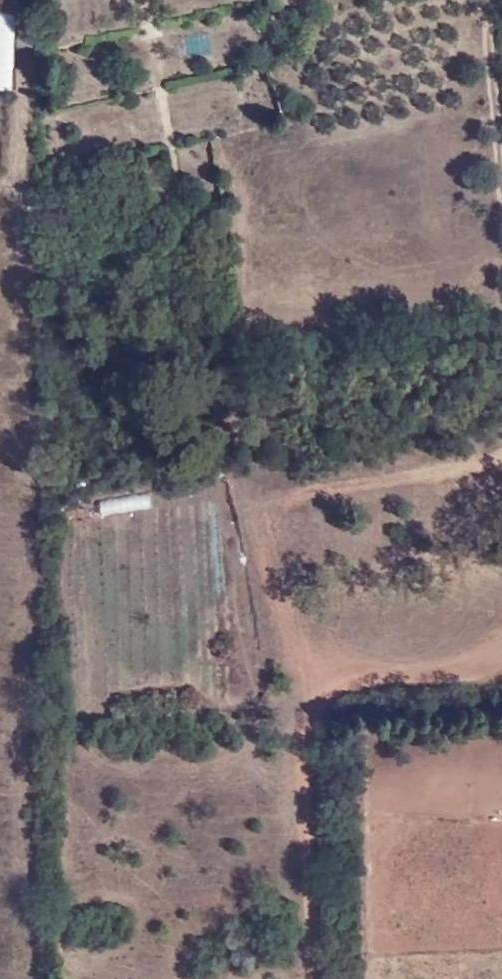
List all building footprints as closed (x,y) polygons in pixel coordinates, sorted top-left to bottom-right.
[(13,88),(16,12),(0,11),(0,87),(13,88)] [(259,934),(237,934),(237,945),(259,944),(259,934)]
